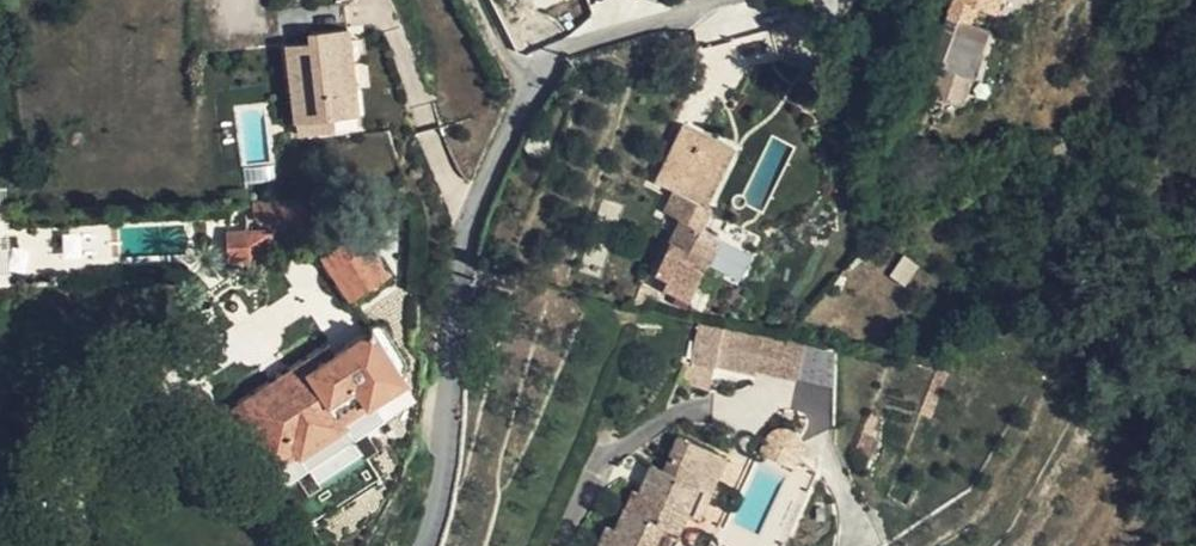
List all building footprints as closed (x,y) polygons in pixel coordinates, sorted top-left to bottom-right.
[(317,41),(292,44),(300,119),(367,112),(356,3),(346,4),(348,24),(315,28),(317,41)] [(982,35),(965,29),(943,85),(960,92),(982,35)] [(667,212),(684,221),(702,230),(713,210),(708,207),(735,150),(684,124),(671,150),(655,182),(676,192),(667,212)] [(226,215),(226,232),(245,232),(245,216),(226,215)] [(660,270),(651,286),(663,292),(665,287),(692,301),(722,240),(702,230),(684,221),(660,270)] [(226,232),(227,262),(249,261),(274,242),(268,231),(245,232),(226,232)] [(322,257),(330,266),(351,298),(388,273),(360,232),(328,254),(323,255),(322,257)] [(641,287),(635,303),(647,307),(653,291),(649,290),(641,287)] [(693,362),(717,368),(727,328),(701,320),(698,332),(693,362)] [(766,336),(727,328),(717,368),(758,377),(766,336)] [(327,348),(233,410),(273,469),(294,454),(299,457),(345,427),(343,422),(366,407),(379,423),(380,427),(386,432),(387,433),(392,415),(410,418),(415,382),(404,381),(372,330),(334,355),(327,348)] [(357,443),(380,427),(379,423),(366,407),(343,422),(345,427),(357,443)] [(387,433),(407,437),(410,418),(392,415),(387,433)] [(663,531),(666,525),(680,530),(688,513),(694,516),(707,488),(703,486),(717,453),(681,437),(666,470),(654,464),(641,491),(635,488),(616,526),(607,522),(595,545),(656,545),(663,531)] [(795,475),(803,457),(772,441),(763,459),(765,459),(795,475)] [(727,457),(717,453),(703,486),(707,488),(713,491),(727,457)] [(701,519),(713,491),(707,488),(694,516),(701,519)] [(663,531),(656,545),(676,545),(680,539),(663,531)]
